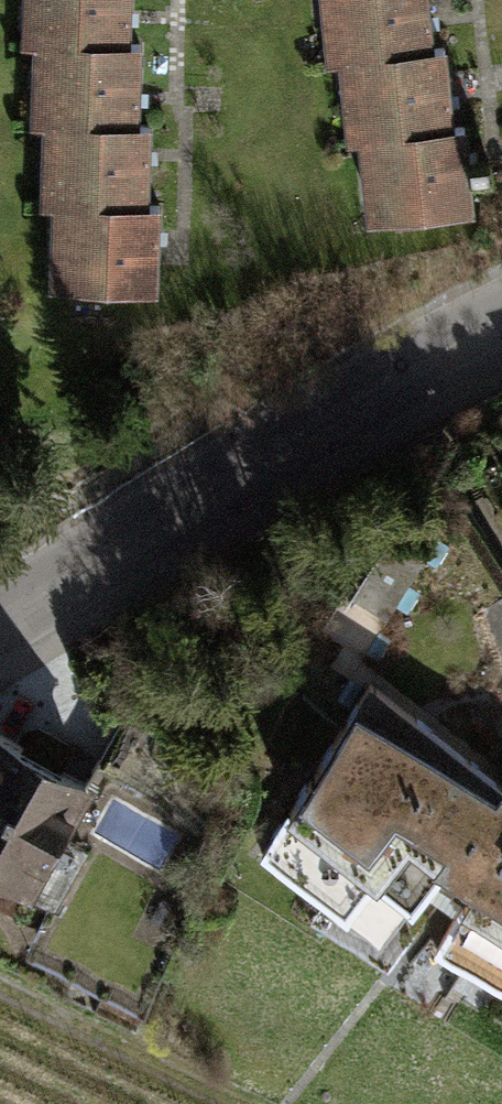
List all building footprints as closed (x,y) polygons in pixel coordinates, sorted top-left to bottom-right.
[(24,52),(32,52),(132,55),(134,0),(25,0),(24,52)] [(328,69),(339,68),(434,59),(429,0),(321,0),(328,69)] [(132,55),(32,52),(30,138),(40,138),(138,141),(141,55),(132,55)] [(434,59),(339,68),(347,154),(357,152),(456,142),(447,58),(434,59)] [(40,138),(38,216),(49,217),(143,219),(145,141),(138,141),(40,138)] [(473,224),(465,142),(456,142),(357,152),(365,235),(473,224)] [(143,219),(49,217),(48,301),(155,303),(156,218),(143,219)] [(367,686),(265,850),(347,912),(382,873),(414,899),(454,858),(483,876),(441,946),(501,985),(501,774),(367,686)] [(31,888),(93,781),(0,728),(0,871),(31,888)]
